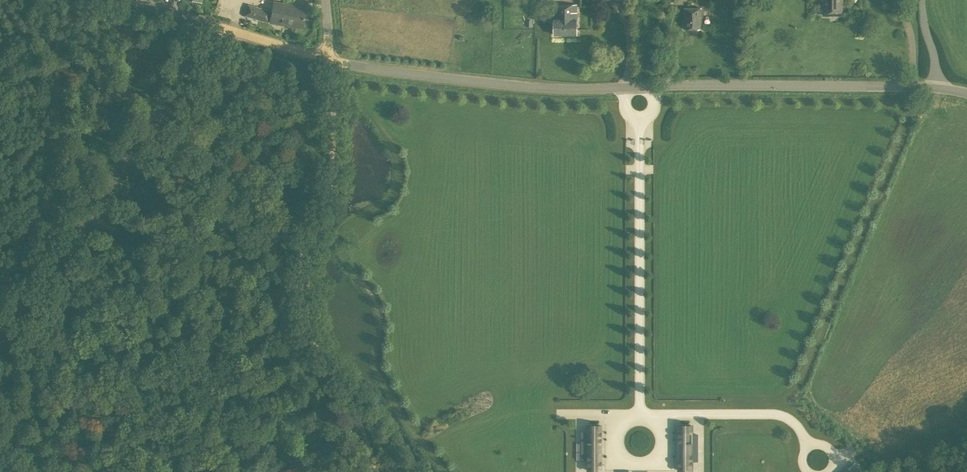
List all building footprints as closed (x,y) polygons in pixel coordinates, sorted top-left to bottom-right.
[(286,4),(274,2),(270,22),(302,28),(306,8),(307,0),(287,0),(286,4)] [(823,12),(842,12),(842,0),(823,0),(823,12)] [(248,4),(244,15),(268,23),(271,12),(248,4)] [(577,5),(554,5),(554,35),(577,34),(577,5)] [(684,8),(684,29),(701,28),(701,8),(684,8)] [(587,443),(587,458),(600,458),(600,425),(587,425),(587,433),(582,433),(582,443),(587,443)] [(678,457),(692,457),(692,452),(697,452),(697,434),(692,434),(692,425),(679,425),(678,457)]
